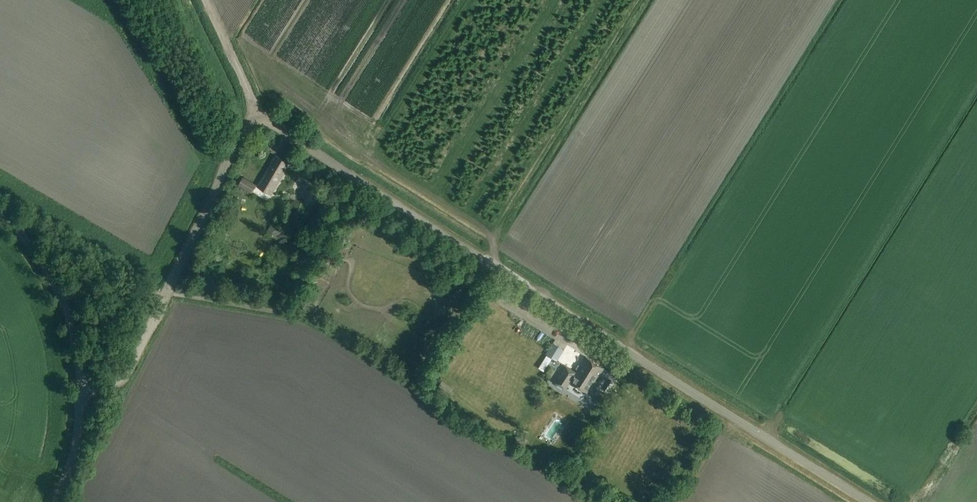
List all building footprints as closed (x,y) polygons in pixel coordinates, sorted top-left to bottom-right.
[(285,165),(287,162),(276,156),(271,164),(267,162),(265,166),(269,168),(258,187),(271,195),(288,167),(285,165)] [(252,194),(257,185),(243,177),(238,186),(252,194)] [(273,237),(283,233),(277,219),(267,224),(273,237)] [(293,226),(289,232),(295,236),(298,231),(293,226)] [(558,362),(565,350),(553,343),(546,354),(547,355),(558,362)] [(544,372),(553,359),(547,355),(539,368),(544,372)] [(589,394),(604,369),(586,357),(576,372),(566,366),(555,384),(566,390),(571,382),(589,394)] [(612,377),(606,388),(611,391),(617,380),(612,377)] [(536,418),(533,429),(543,432),(546,422),(536,418)] [(516,446),(526,446),(526,437),(516,438),(516,446)]
